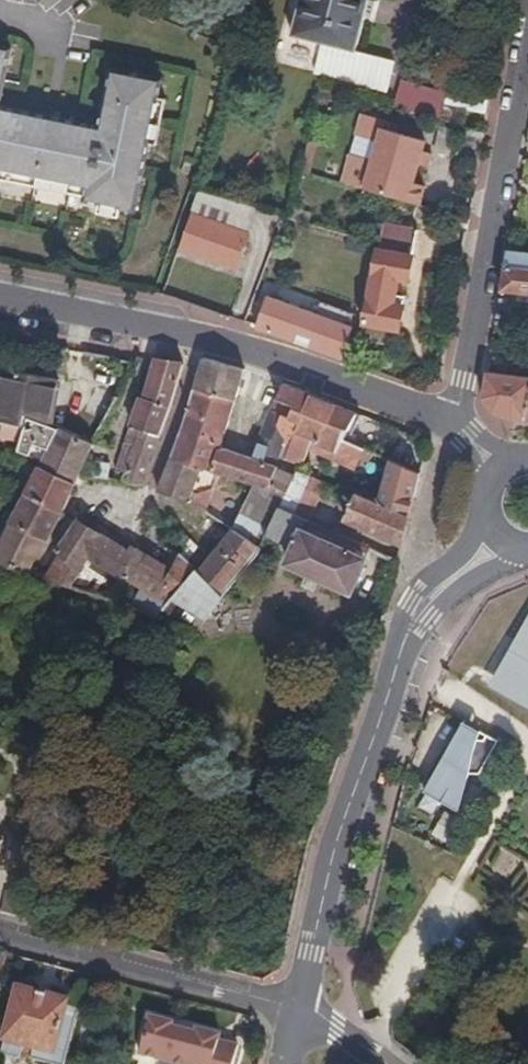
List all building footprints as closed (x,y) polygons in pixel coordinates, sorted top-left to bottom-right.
[(375,0),(307,0),(298,38),(331,46),(324,76),(387,91),(394,61),(362,54),(375,0)] [(169,65),(118,58),(109,116),(6,101),(14,42),(0,40),(0,177),(0,176),(1,167),(99,181),(98,190),(97,194),(114,196),(135,199),(150,201),(160,131),(166,84),(169,65)] [(491,106),(402,82),(396,108),(437,119),(441,104),(489,117),(491,106)] [(341,106),(344,94),(323,89),(320,100),(341,106)] [(489,117),(441,104),(437,119),(465,126),(486,132),(489,117)] [(422,151),(425,141),(388,131),(390,123),(362,115),(356,136),(359,137),(378,142),(372,161),(354,156),(351,155),(343,185),(420,205),(425,187),(413,183),(419,164),(422,151)] [(372,161),(378,142),(359,137),(354,156),(372,161)] [(311,176),(320,143),(309,140),(300,173),(311,176)] [(428,167),(432,154),(422,151),(419,164),(428,167)] [(99,181),(1,167),(0,176),(98,190),(99,181)] [(200,195),(179,253),(236,273),(248,238),(244,236),(253,210),(200,195)] [(134,206),(135,199),(114,196),(113,203),(134,206)] [(311,223),(314,213),(297,207),(294,218),(311,223)] [(416,226),(382,220),(366,320),(363,337),(397,342),(400,326),(404,301),(393,299),(397,274),(408,276),(416,226)] [(518,251),(518,242),(511,240),(507,266),(527,268),(527,252),(518,251)] [(369,256),(371,245),(365,243),(363,255),(369,256)] [(507,266),(503,289),(527,292),(527,268),(507,266)] [(263,301),(253,328),(343,360),(353,329),(346,327),(349,315),(318,304),(314,317),(263,301)] [(237,400),(246,370),(204,358),(201,367),(193,388),(237,400)] [(160,436),(183,365),(156,361),(145,399),(140,398),(130,426),(160,436)] [(60,384),(7,371),(0,401),(0,422),(22,428),(26,416),(48,425),(60,384)] [(487,372),(483,396),(493,414),(513,421),(527,420),(527,380),(487,372)] [(342,440),(354,412),(285,384),(278,400),(295,407),(291,418),(301,422),(297,432),(315,439),(318,440),(316,444),(337,452),(342,440)] [(223,449),(237,400),(193,388),(170,458),(216,474),(223,449)] [(291,418),(295,407),(278,400),(274,411),(291,418)] [(297,432),(301,422),(291,418),(274,411),(265,430),(284,437),(292,445),(286,459),(303,466),(315,439),(297,432)] [(81,469),(93,444),(48,425),(26,416),(22,428),(22,430),(14,457),(39,468),(74,484),(77,477),(81,469)] [(142,486),(160,436),(130,426),(116,471),(129,471),(129,484),(142,486)] [(286,459),(292,445),(284,437),(265,430),(256,451),(281,460),(284,458),(286,459)] [(368,461),(372,452),(342,440),(337,452),(334,458),(356,467),(360,458),(368,461)] [(425,456),(421,452),(398,443),(391,461),(420,473),(425,456)] [(271,492),(280,469),(223,449),(216,474),(218,475),(256,487),(271,492)] [(211,493),(218,475),(216,474),(170,458),(157,491),(189,502),(193,494),(211,493)] [(409,515),(420,473),(391,461),(378,503),(409,515)] [(108,472),(109,465),(92,462),(90,479),(107,481),(108,472)] [(62,513),(74,484),(39,468),(24,496),(62,513)] [(86,479),(87,469),(81,469),(77,477),(86,479)] [(282,507),(298,476),(280,469),(271,492),(282,507)] [(295,513),(315,477),(308,475),(289,511),(295,513)] [(305,518),(324,481),(315,477),(295,513),(305,518)] [(269,533),(282,507),(271,492),(256,487),(241,519),(269,533)] [(402,543),(409,515),(378,503),(355,493),(344,518),(402,543)] [(62,513),(24,496),(0,543),(0,561),(28,571),(42,541),(44,542),(62,513)] [(367,559),(303,531),(309,519),(305,518),(295,513),(289,511),(282,507),(269,533),(268,534),(296,547),(288,565),(352,592),(367,559)] [(123,578),(135,550),(82,517),(77,524),(74,521),(53,550),(57,554),(77,574),(88,555),(123,578)] [(257,556),(268,534),(269,533),(241,519),(240,518),(233,532),(257,556)] [(372,548),(309,519),(303,531),(367,559),(372,548)] [(222,595),(257,556),(233,532),(197,573),(222,595)] [(193,548),(172,537),(168,544),(180,554),(178,558),(185,563),(193,548)] [(175,594),(194,571),(185,563),(178,558),(172,571),(135,550),(123,578),(114,600),(157,614),(175,594)] [(77,574),(57,554),(49,570),(46,570),(47,568),(41,566),(38,574),(71,585),(77,574)] [(222,595),(197,573),(194,571),(175,594),(209,615),(223,597),(222,595)] [(493,678),(527,698),(527,616),(493,678)] [(493,678),(489,686),(527,708),(527,698),(493,678)] [(490,738),(465,723),(452,745),(474,747),(477,742),(490,738)] [(481,774),(499,743),(490,738),(477,742),(474,747),(452,745),(425,793),(446,805),(468,781),(481,774)] [(459,812),(468,781),(446,805),(459,812)] [(452,847),(465,823),(445,812),(432,835),(452,847)] [(71,1052),(81,1010),(69,1006),(70,1002),(19,990),(6,1040),(27,1045),(31,1030),(40,1032),(37,1043),(71,1052)] [(141,1058),(174,1063),(238,1063),(243,1033),(149,1016),(141,1058)]
